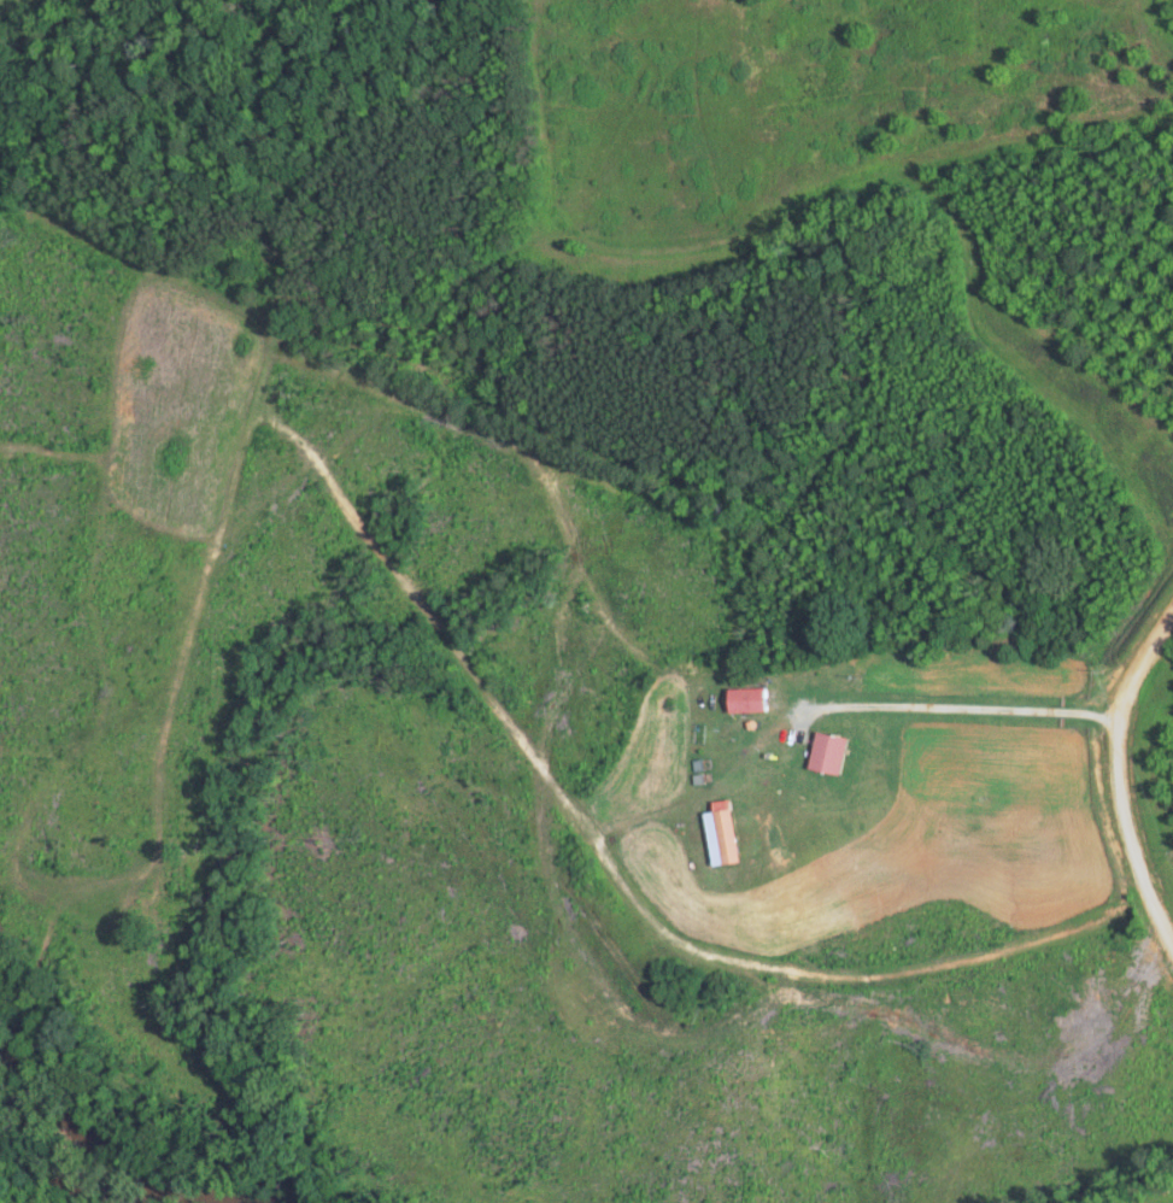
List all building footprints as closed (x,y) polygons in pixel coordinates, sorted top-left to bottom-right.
[(807,767),(838,773),(845,736),(815,730),(807,767)] [(726,864),(744,861),(733,798),(716,800),(726,864)]
